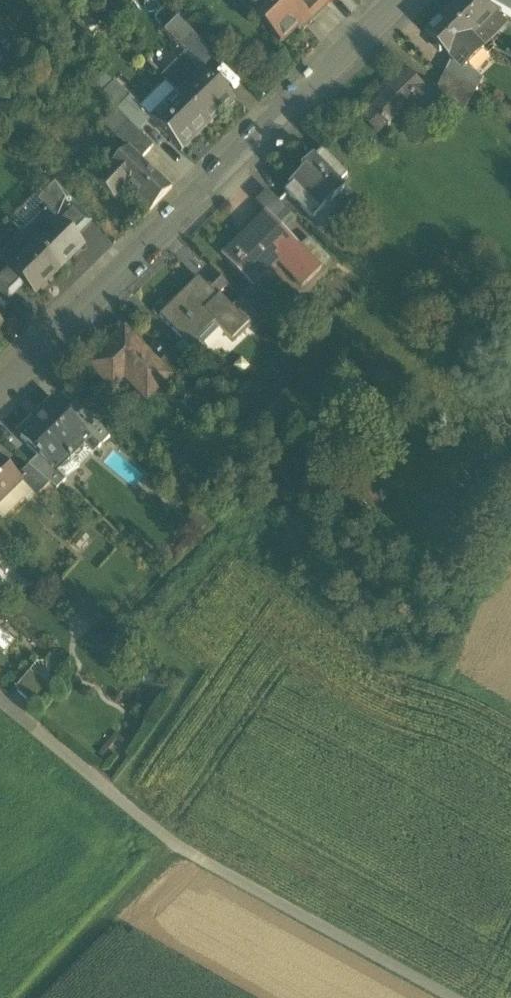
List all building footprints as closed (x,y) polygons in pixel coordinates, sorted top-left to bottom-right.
[(293,0),(256,0),(247,9),(280,44),(296,28),(299,31),(304,31),(314,22),(295,2),(293,0)] [(295,2),(314,22),(329,8),(321,0),(297,0),(295,2)] [(448,13),(474,40),(498,16),(481,0),(461,0),(448,13)] [(488,4),(510,17),(510,0),(491,0),(488,4)] [(474,40),(448,13),(426,35),(452,61),(474,40)] [(177,18),(163,33),(179,49),(193,35),(177,18)] [(212,54),(193,35),(179,49),(187,57),(197,68),(212,54)] [(187,57),(166,78),(179,92),(201,71),(197,68),(187,57)] [(477,74),(452,61),(447,71),(473,86),(477,74)] [(423,89),(404,69),(393,80),(397,85),(369,112),(384,127),(409,103),(423,89)] [(179,92),(176,95),(208,127),(234,101),(202,70),(201,71),(179,92)] [(473,86),(447,71),(438,90),(435,96),(445,102),(444,103),(457,111),(473,86)] [(423,89),(409,103),(435,119),(444,103),(445,102),(435,96),(423,89)] [(176,95),(150,120),(181,152),(208,127),(176,95)] [(148,117),(129,98),(116,111),(129,124),(135,130),(148,117)] [(135,130),(129,124),(115,139),(126,150),(128,148),(140,160),(153,148),(135,130)] [(140,160),(128,148),(126,150),(94,183),(113,201),(124,189),(149,213),(170,190),(140,160)] [(347,176),(322,150),(313,159),(338,184),(347,176)] [(313,159),(312,158),(299,170),(302,173),(284,191),(312,220),(331,202),(331,203),(344,190),(338,184),(313,159)] [(295,221),(267,192),(255,203),(265,213),(265,212),(284,232),(295,221)] [(265,213),(221,256),(249,285),(277,257),(298,277),(294,281),(302,289),(321,270),(296,245),(297,245),(284,232),(265,212),(265,213)] [(58,221),(34,245),(59,271),(83,247),(58,221)] [(34,245),(10,269),(21,281),(35,295),(59,271),(34,245)] [(2,278),(12,289),(21,281),(10,270),(2,278)] [(198,278),(159,316),(182,342),(183,342),(190,350),(215,325),(233,342),(249,326),(232,308),(220,296),(217,298),(198,278)] [(260,320),(240,300),(232,308),(249,326),(252,329),(260,320)] [(158,367),(123,333),(88,368),(107,386),(117,376),(145,404),(169,381),(170,379),(158,367)] [(190,350),(183,342),(182,342),(174,351),(193,367),(200,360),(190,350)] [(193,367),(174,351),(158,367),(170,379),(169,381),(174,386),(193,367)] [(53,401),(40,413),(43,416),(19,437),(38,458),(48,469),(50,467),(64,454),(85,434),(83,431),(65,413),(53,401)] [(95,420),(75,403),(65,413),(83,431),(95,420)] [(95,420),(83,431),(85,434),(91,440),(99,449),(113,435),(95,420)] [(85,434),(64,454),(69,460),(91,440),(85,434)] [(48,469),(38,458),(27,468),(49,486),(54,491),(64,482),(50,467),(48,469)] [(21,485),(21,484),(17,479),(0,462),(0,505),(21,485)] [(49,486),(27,468),(17,479),(21,484),(21,485),(35,499),(49,486)] [(47,688),(30,673),(14,691),(32,706),(47,688)]
